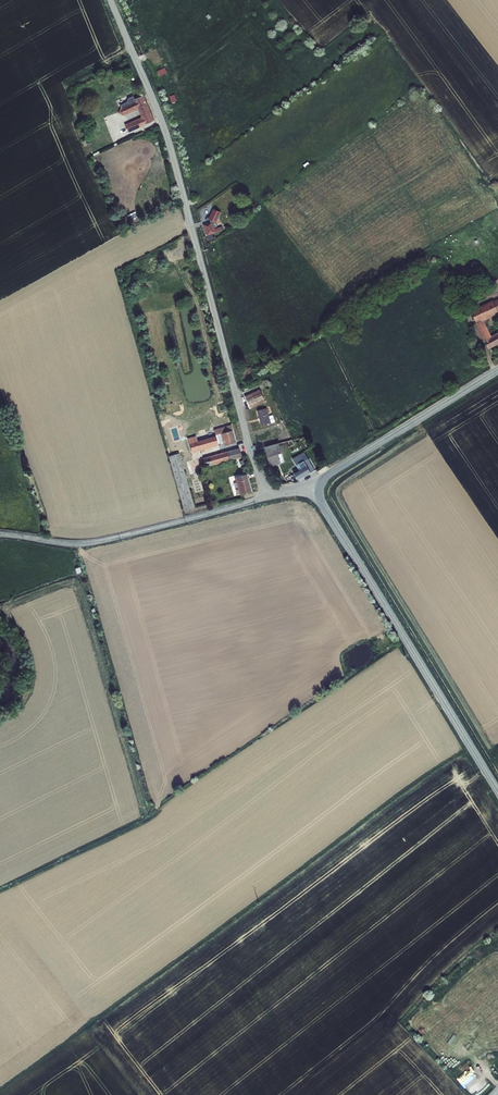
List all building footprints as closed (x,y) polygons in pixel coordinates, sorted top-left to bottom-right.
[(157,71),(160,76),(167,73),(165,67),(157,71)] [(152,118),(141,92),(128,98),(133,107),(136,105),(145,122),(152,118)] [(127,102),(116,107),(120,114),(131,109),(127,102)] [(132,122),(129,116),(118,121),(123,131),(142,123),(140,119),(132,122)] [(207,234),(222,229),(221,226),(214,228),(211,220),(203,223),(207,234)] [(497,344),(497,335),(491,338),(483,320),(497,313),(497,300),(471,312),(489,349),(497,344)] [(252,370),(249,364),(239,368),(242,374),(252,370)] [(267,395),(262,384),(243,394),(249,404),(267,395)] [(268,411),(266,404),(257,408),(262,421),(275,416),(273,410),(268,411)] [(234,438),(229,421),(196,429),(196,431),(185,434),(189,447),(221,438),(222,441),(234,438)] [(297,445),(292,436),(274,439),(292,470),(296,476),(314,467),(300,443),(297,445)] [(292,470),(274,439),(264,442),(269,460),(279,477),(292,470)] [(240,452),(238,443),(201,453),(204,462),(240,452)] [(168,460),(179,457),(176,448),(166,451),(168,460)] [(168,460),(181,506),(192,502),(179,457),(168,460)] [(248,487),(244,471),(232,474),(236,491),(248,487)]
